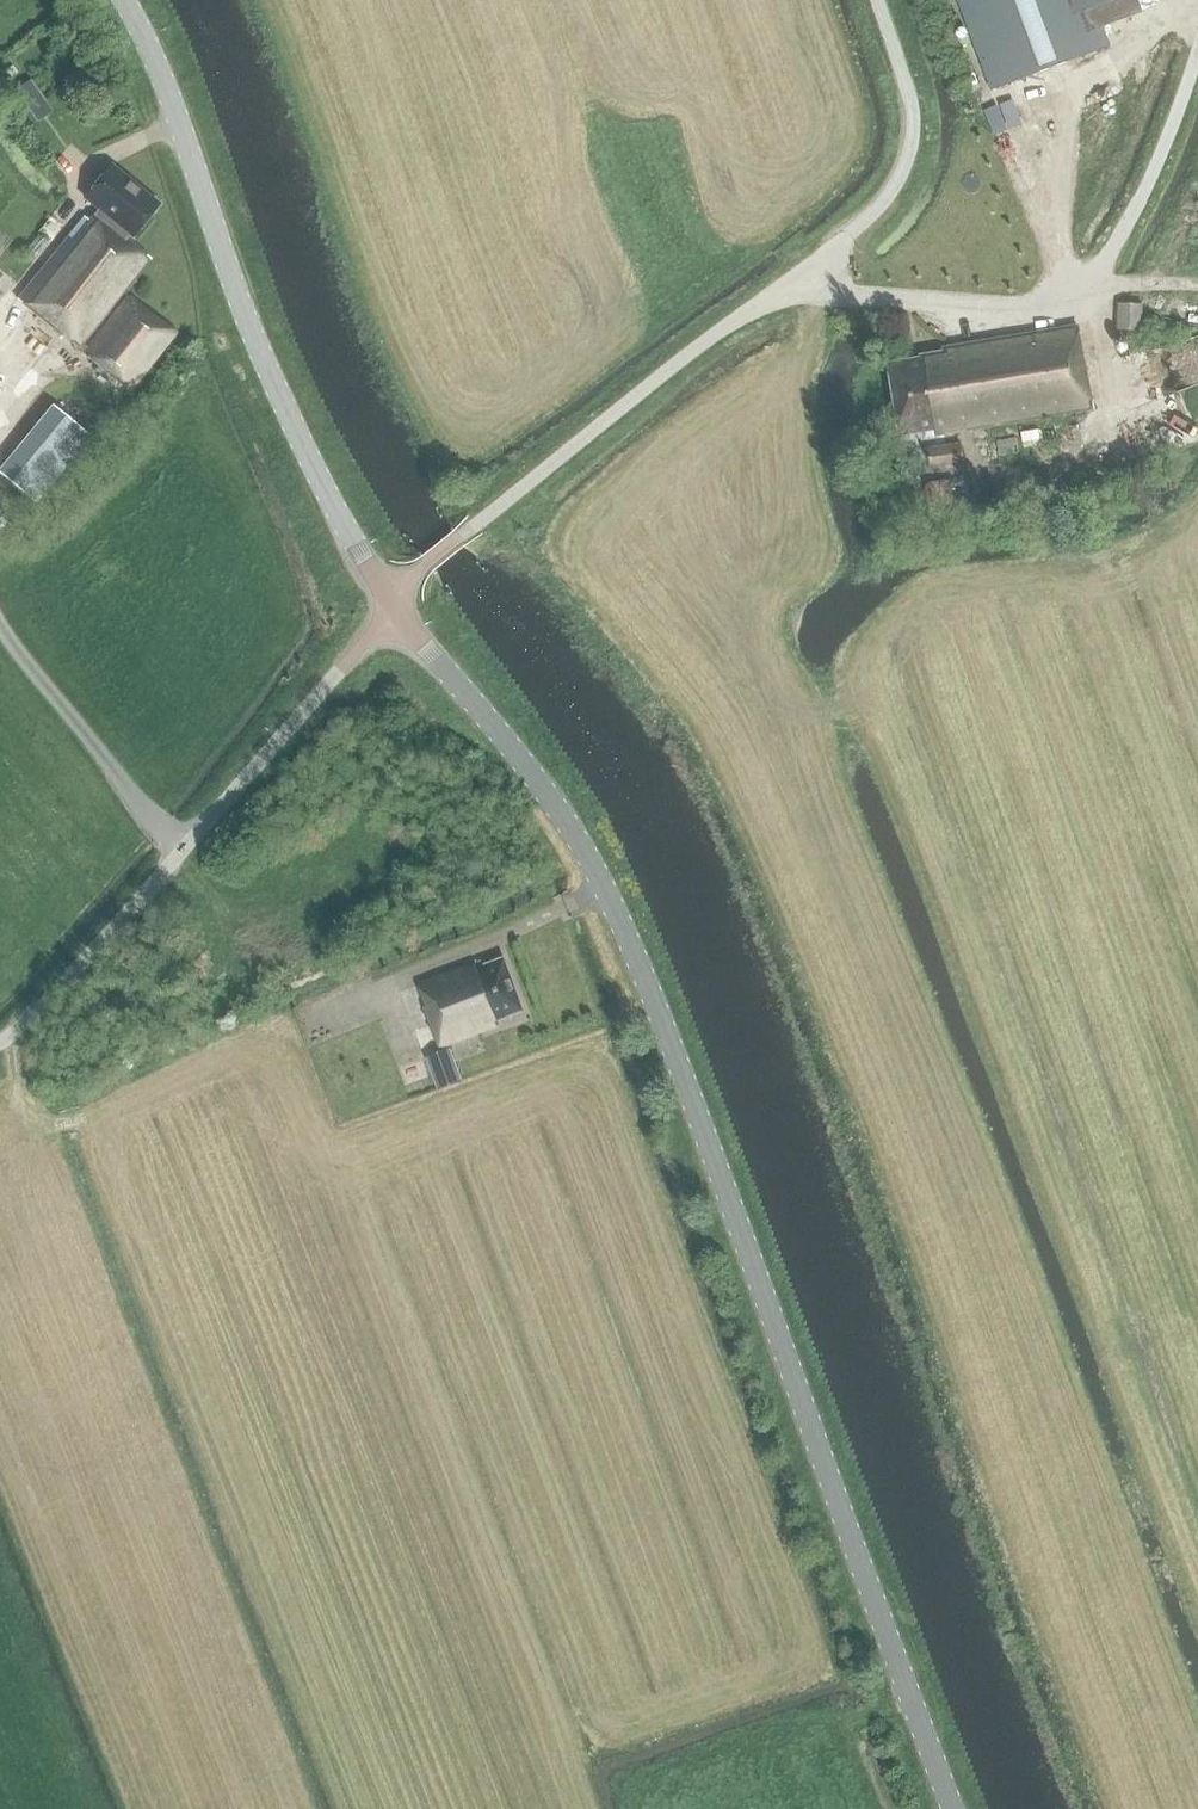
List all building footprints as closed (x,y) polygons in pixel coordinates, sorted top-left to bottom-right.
[(992,90),(1107,46),(1090,0),(959,0),(992,90)] [(36,122),(52,111),(30,80),(14,91),(36,122)] [(111,165),(83,197),(99,210),(89,222),(126,253),(133,245),(125,239),(128,234),(131,236),(158,204),(111,165)] [(83,217),(15,299),(128,390),(175,332),(128,295),(88,349),(84,346),(150,259),(133,245),(126,253),(89,222),(83,217)] [(1116,331),(1140,332),(1141,306),(1118,305),(1116,331)] [(1093,409),(1077,326),(942,349),(943,353),(920,357),(921,359),(889,365),(900,434),(933,429),(934,436),(1093,409)] [(50,409),(0,469),(0,474),(33,505),(89,437),(50,409)] [(996,442),(999,456),(1018,453),(1016,439),(996,442)] [(930,468),(963,462),(960,444),(927,449),(930,468)] [(495,1022),(511,1016),(509,1013),(520,1008),(502,961),(484,968),(482,961),(418,984),(427,1006),(424,1007),(439,1046),(496,1025),(495,1022)] [(460,1080),(448,1048),(425,1056),(437,1089),(460,1080)]
